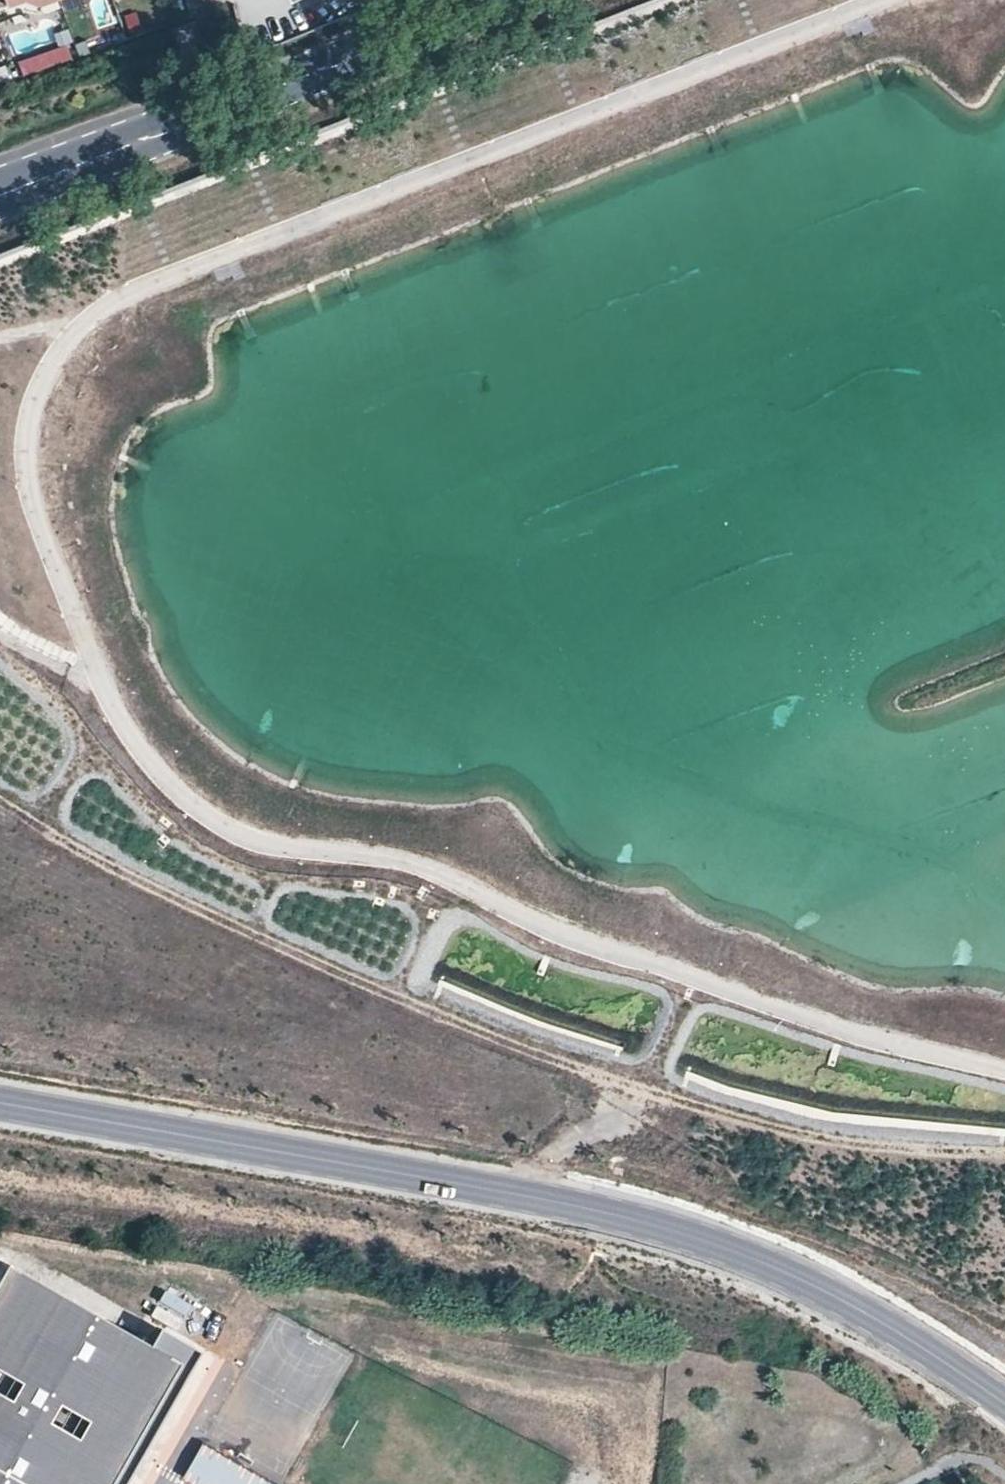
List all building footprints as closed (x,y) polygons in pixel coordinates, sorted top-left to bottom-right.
[(173,27),(179,43),(198,36),(193,21),(173,27)] [(183,1351),(153,1334),(147,1344),(3,1262),(0,1268),(0,1483),(107,1483),(183,1351)] [(175,1328),(189,1301),(160,1286),(145,1313),(175,1328)] [(215,1449),(196,1483),(197,1483),(277,1483),(215,1449)]
